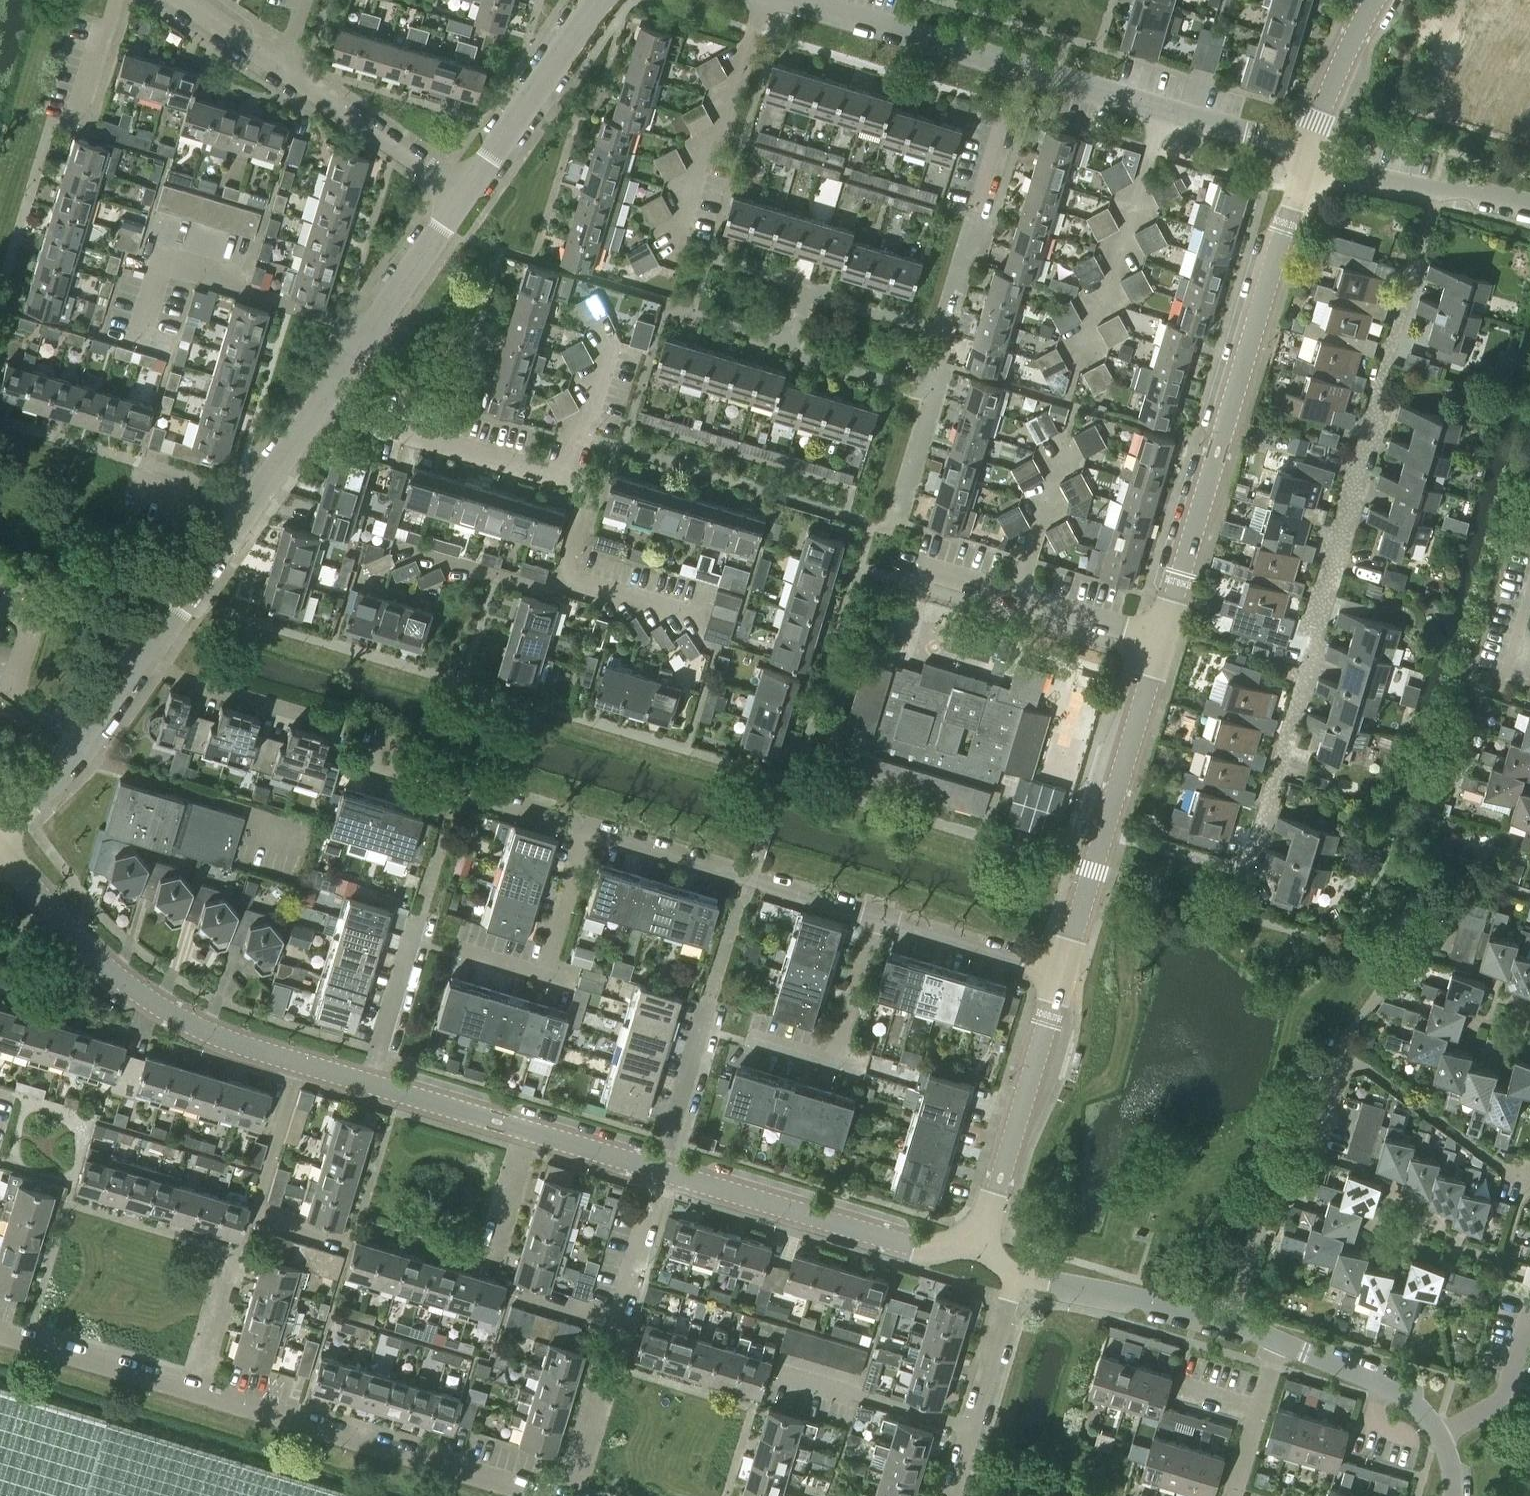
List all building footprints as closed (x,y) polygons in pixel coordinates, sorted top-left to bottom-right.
[(509,0),(481,0),(482,0),(477,18),(506,26),(514,1),(509,0)] [(1166,27),(1177,31),(1181,15),(1170,12),(1173,2),(1165,0),(1135,0),(1130,17),(1166,27)] [(1225,6),(1235,9),(1238,0),(1226,0),(1225,6)] [(1307,15),(1311,0),(1263,0),(1263,2),(1307,15)] [(1441,113),(1529,139),(1529,0),(1474,0),(1441,113)] [(1264,29),(1300,40),(1307,15),(1263,2),(1262,3),(1270,5),(1264,29)] [(358,62),(373,13),(363,10),(359,23),(362,24),(360,31),(342,26),(333,54),(358,62)] [(382,69),(391,40),(373,35),(375,28),(378,28),(382,15),(373,13),(358,62),(382,69)] [(1166,27),(1130,17),(1122,43),(1158,53),(1166,27)] [(635,47),(665,56),(673,32),(642,23),(635,47)] [(406,76),(421,27),(411,24),(407,37),(410,38),(408,46),(391,40),(382,69),(406,76)] [(1211,41),(1215,30),(1202,26),(1199,37),(1211,41)] [(430,83),(439,55),(421,49),(423,42),(426,43),(430,30),(421,27),(406,76),(430,83)] [(1246,51),(1293,65),(1300,40),(1264,29),(1259,44),(1249,41),(1246,51)] [(1215,30),(1211,41),(1223,44),(1226,33),(1215,30)] [(1211,41),(1199,37),(1191,63),(1204,67),(1211,41)] [(455,90),(469,42),(459,39),(455,52),(458,53),(456,60),(439,55),(430,83),(455,90)] [(1211,41),(1204,67),(1215,70),(1223,44),(1211,41)] [(469,42),(455,90),(479,98),(488,69),(469,64),(471,57),(474,57),(478,44),(469,42)] [(628,71),(658,80),(665,56),(635,47),(628,71)] [(139,91),(149,59),(124,51),(115,84),(139,91)] [(1249,54),(1240,85),(1262,91),(1264,85),(1285,91),(1293,65),(1246,51),(1245,52),(1249,54)] [(702,76),(722,65),(717,54),(696,65),(702,76)] [(163,98),(173,66),(149,59),(139,91),(163,98)] [(789,102),(799,68),(775,61),(765,95),(789,102)] [(722,65),(702,76),(707,86),(728,75),(722,65)] [(173,66),(163,98),(187,106),(190,96),(197,73),(173,66)] [(813,110),(823,75),(799,68),(789,102),(813,110)] [(658,80),(628,71),(620,95),(651,104),(658,80)] [(837,117),(847,82),(823,75),(813,110),(837,117)] [(860,124),(871,89),(847,82),(837,117),(860,124)] [(881,140),(894,96),(871,89),(860,124),(884,131),(881,140)] [(651,104),(620,95),(613,118),(635,125),(644,128),(651,104)] [(201,149),(214,103),(190,96),(187,106),(181,129),(204,136),(200,149),(201,149)] [(905,147),(915,113),(892,106),(895,97),(894,96),(881,140),(905,147)] [(687,123),(708,112),(702,101),(681,113),(687,123)] [(228,143),(239,110),(214,103),(201,149),(224,156),(228,143)] [(253,150),(263,117),(239,110),(228,143),(253,150)] [(708,112),(687,123),(693,134),(714,122),(708,112)] [(929,154),(939,120),(915,113),(905,147),(929,154)] [(597,139),(628,149),(635,125),(613,118),(605,116),(597,139)] [(263,117),(253,150),(276,157),(286,124),(263,117)] [(939,120),(929,154),(953,161),(963,127),(939,120)] [(111,126),(108,137),(124,142),(127,131),(111,126)] [(1047,126),(1040,151),(1070,160),(1080,162),(1087,138),(1047,126)] [(777,144),(779,136),(760,130),(757,138),(777,144)] [(127,131),(124,142),(148,149),(151,138),(127,131)] [(298,164),(305,139),(293,136),(286,160),(298,164)] [(800,151),(803,143),(779,136),(777,144),(800,151)] [(74,137),(67,161),(101,171),(111,175),(120,147),(106,143),(105,146),(74,137)] [(590,163),(621,172),(628,149),(597,139),(590,163)] [(159,140),(156,151),(172,156),(175,145),(159,140)] [(824,158),(826,150),(803,143),(800,151),(824,158)] [(772,158),(774,150),(756,145),(753,153),(772,158)] [(665,152),(676,173),(687,167),(676,146),(665,152)] [(326,172),(360,181),(367,157),(333,147),(326,172)] [(774,150),(772,158),(796,165),(798,157),(774,150)] [(826,150),(824,158),(842,164),(845,156),(826,150)] [(1033,174),(1064,183),(1070,160),(1040,151),(1033,174)] [(676,173),(665,152),(655,157),(666,178),(676,173)] [(798,157),(796,165),(820,172),(822,165),(798,157)] [(1112,163),(1123,183),(1133,178),(1122,157),(1112,163)] [(157,180),(162,164),(152,160),(147,177),(157,180)] [(60,185),(93,195),(101,171),(67,161),(60,185)] [(590,163),(583,187),(623,199),(630,175),(621,172),(590,163)] [(1123,183),(1112,163),(1101,169),(1112,189),(1123,183)] [(822,165),(820,172),(838,178),(840,170),(822,165)] [(869,181),(871,173),(853,167),(850,175),(869,181)] [(284,168),(279,184),(289,187),(294,170),(284,168)] [(189,185),(192,174),(176,170),(173,180),(189,185)] [(360,181),(326,172),(319,196),(352,205),(360,181)] [(1155,194),(1176,183),(1170,172),(1149,184),(1155,194)] [(893,188),(895,180),(871,173),(869,181),(893,188)] [(1064,183),(1033,174),(1026,198),(1056,207),(1064,183)] [(217,182),(201,177),(198,188),(214,192),(217,182)] [(1220,178),(1212,202),(1243,211),(1250,187),(1220,178)] [(916,195),(919,187),(895,180),(893,188),(916,195)] [(864,195),(867,187),(848,182),(846,190),(864,195)] [(168,211),(176,187),(163,183),(156,207),(168,211)] [(1176,183),(1155,194),(1161,204),(1182,193),(1176,183)] [(240,189),(225,184),(222,195),(237,199),(240,189)] [(52,209),(86,219),(93,195),(60,185),(52,209)] [(150,204),(155,188),(145,185),(140,201),(150,204)] [(176,187),(168,211),(181,215),(188,190),(176,187)] [(576,211),(617,223),(625,199),(614,196),(583,187),(576,211)] [(867,187),(864,195),(888,202),(890,194),(867,187)] [(919,187),(916,195),(935,201),(937,193),(919,187)] [(193,218),(200,194),(188,190),(181,215),(193,218)] [(262,207),(265,196),(249,191),(245,202),(262,207)] [(282,211),(286,195),(276,192),(271,208),(282,211)] [(652,199),(663,219),(673,214),(662,193),(652,199)] [(205,222),(212,197),(200,194),(193,218),(205,222)] [(749,235),(759,201),(735,194),(725,228),(749,235)] [(890,194),(888,202),(912,209),(914,201),(890,194)] [(352,205),(319,196),(311,220),(345,229),(352,205)] [(217,225),(224,201),(212,197),(205,222),(217,225)] [(1019,221),(1049,231),(1056,207),(1026,198),(1019,221)] [(663,219),(652,199),(641,204),(652,225),(663,219)] [(1195,223),(1205,226),(1236,235),(1243,211),(1212,202),(1202,199),(1195,223)] [(224,201),(217,225),(229,229),(237,204),(224,201)] [(759,201),(749,235),(773,242),(783,208),(759,201)] [(914,201),(912,209),(931,215),(933,207),(914,201)] [(241,232),(248,208),(237,204),(229,229),(241,232)] [(1093,227),(1114,215),(1108,205),(1087,216),(1093,227)] [(248,208),(241,232),(253,236),(260,211),(248,208)] [(783,208),(773,242),(797,249),(807,215),(783,208)] [(45,234),(79,244),(86,219),(52,209),(45,234)] [(617,223),(576,211),(569,234),(600,244),(610,247),(617,223)] [(807,215),(797,249),(821,256),(831,222),(807,215)] [(1114,215),(1093,227),(1098,237),(1119,226),(1114,215)] [(118,229),(141,236),(145,224),(122,217),(118,229)] [(275,235),(279,220),(269,217),(264,233),(275,235)] [(345,229),(311,220),(304,243),(338,253),(345,229)] [(1146,226),(1157,246),(1167,240),(1156,220),(1146,226)] [(1049,231),(1019,221),(1011,246),(1042,255),(1049,231)] [(831,222),(821,256),(844,263),(842,272),(854,229),(831,222)] [(1157,246),(1146,226),(1136,231),(1147,251),(1157,246)] [(1236,235),(1205,226),(1198,250),(1229,259),(1236,235)] [(141,236),(118,229),(114,244),(137,251),(141,236)] [(854,229),(842,272),(865,279),(876,245),(853,238),(855,229),(854,229)] [(1319,282),(1315,295),(1320,297),(1329,300),(1372,312),(1384,316),(1388,303),(1376,299),(1383,276),(1395,280),(1399,266),(1372,258),(1376,245),(1334,232),(1330,245),(1326,259),(1340,263),(1333,286),(1319,282)] [(38,258),(72,268),(79,244),(45,234),(38,258)] [(600,244),(569,234),(562,258),(592,268),(600,244)] [(632,262),(653,251),(647,240),(626,252),(632,262)] [(267,260),(272,244),(262,241),(257,257),(267,260)] [(288,264),(287,265),(331,277),(338,253),(304,243),(297,241),(294,252),(301,254),(297,267),(288,264)] [(876,245),(865,279),(889,286),(899,252),(876,245)] [(1027,276),(1035,279),(1042,255),(1011,246),(1004,269),(1027,276)] [(1191,273),(1222,282),(1229,259),(1198,250),(1191,273)] [(653,251),(632,262),(637,272),(658,261),(653,251)] [(899,252),(889,286),(914,293),(924,259),(899,252)] [(115,272),(120,256),(110,253),(105,269),(115,272)] [(1079,274),(1099,263),(1093,253),(1073,264),(1079,274)] [(31,282),(65,291),(72,268),(38,258),(31,282)] [(1440,301),(1471,311),(1476,294),(1487,297),(1493,280),(1431,261),(1427,275),(1446,281),(1440,301)] [(521,286),(552,295),(559,271),(528,262),(521,286)] [(1099,263),(1079,274),(1085,285),(1105,273),(1099,263)] [(260,284),(265,268),(255,265),(250,281),(260,284)] [(331,277),(287,265),(280,289),(324,302),(331,277)] [(1004,269),(996,267),(989,291),(1019,300),(1027,276),(1004,269)] [(1131,273),(1143,294),(1153,288),(1142,267),(1131,273)] [(1143,294),(1131,273),(1122,278),(1133,299),(1143,294)] [(1222,282),(1191,273),(1184,297),(1215,306),(1222,282)] [(108,296),(113,280),(102,277),(98,293),(108,296)] [(65,291),(31,282),(23,306),(66,319),(73,296),(64,293),(65,291)] [(514,310),(544,319),(552,295),(521,286),(514,310)] [(199,317),(206,293),(194,289),(187,313),(199,317)] [(586,297),(597,318),(608,312),(597,291),(586,297)] [(982,315),(1013,324),(1019,300),(989,291),(982,315)] [(1471,311),(1440,301),(1421,295),(1417,309),(1435,314),(1429,336),(1441,340),(1437,355),(1463,362),(1467,347),(1460,345),(1465,328),(1477,332),(1482,314),(1471,311)] [(597,318),(586,297),(576,303),(587,323),(597,318)] [(1184,297),(1177,320),(1177,321),(1199,327),(1198,328),(1208,331),(1215,306),(1184,297)] [(1304,331),(1319,336),(1361,349),(1374,352),(1378,339),(1365,335),(1372,312),(1329,300),(1320,297),(1313,319),(1308,318),(1304,331)] [(1060,304),(1072,325),(1083,319),(1071,298),(1060,304)] [(101,320),(106,304),(95,301),(91,317),(101,320)] [(227,325),(260,335),(267,311),(234,301),(227,325)] [(1072,325),(1060,304),(1050,309),(1062,330),(1072,325)] [(544,319),(514,310),(507,334),(538,342),(544,319)] [(1104,334),(1125,322),(1119,312),(1098,323),(1104,334)] [(1013,324),(982,315),(975,339),(1005,348),(1013,324)] [(33,331),(36,320),(20,316),(17,326),(33,331)] [(1168,318),(1161,342),(1192,351),(1198,328),(1199,327),(1177,321),(1177,320),(1168,318)] [(190,341),(195,324),(184,321),(179,338),(190,341)] [(1125,322),(1104,334),(1110,345),(1131,333),(1125,322)] [(58,339),(61,328),(44,323),(41,334),(58,339)] [(219,349),(253,358),(260,335),(227,325),(219,349)] [(81,346),(85,335),(68,330),(65,341),(81,346)] [(507,334),(500,358),(530,366),(542,370),(547,355),(535,352),(538,342),(507,334)] [(681,376),(691,343),(667,335),(657,369),(681,376)] [(1293,368),(1308,373),(1350,385),(1363,389),(1367,376),(1354,372),(1361,349),(1319,336),(1312,359),(1297,354),(1293,368)] [(105,353),(109,342),(92,337),(89,348),(105,353)] [(567,360),(588,349),(583,339),(562,349),(567,360)] [(1013,350),(1005,348),(975,339),(967,363),(1006,375),(1013,350)] [(1122,342),(1119,356),(1130,359),(1134,345),(1122,342)] [(1154,366),(1185,375),(1192,351),(1161,342),(1154,366)] [(691,343),(681,376),(705,383),(715,350),(691,343)] [(130,360),(133,349),(117,344),(113,355),(130,360)] [(183,365),(187,348),(177,345),(172,362),(183,365)] [(1042,367),(1062,355),(1057,346),(1036,357),(1042,367)] [(253,358),(219,349),(212,372),(246,382),(253,358)] [(588,349),(567,360),(573,370),(593,360),(588,349)] [(0,382),(0,396),(21,402),(31,369),(36,353),(25,350),(20,366),(6,362),(0,382)] [(715,350),(705,383),(729,390),(739,357),(715,350)] [(1430,356),(1408,350),(1403,366),(1437,376),(1440,364),(1428,361),(1430,356)] [(154,367),(157,356),(141,351),(137,362),(154,367)] [(1062,355),(1042,367),(1048,377),(1068,366),(1062,355)] [(739,357),(729,390),(752,398),(762,364),(739,357)] [(530,366),(500,358),(493,381),(523,390),(530,366)] [(1094,366),(1106,386),(1116,381),(1105,360),(1094,366)] [(762,364),(752,398),(775,404),(773,413),(773,414),(786,371),(762,364)] [(1106,386),(1094,366),(1084,371),(1096,392),(1106,386)] [(1185,375),(1154,366),(1147,390),(1178,398),(1185,375)] [(31,369),(21,402),(44,409),(55,376),(31,369)] [(176,389),(180,372),(170,369),(165,386),(176,389)] [(786,371),(773,414),(797,421),(807,387),(784,380),(787,371),(786,371)] [(246,382),(212,372),(205,397),(238,407),(246,382)] [(1350,385),(1308,373),(1301,395),(1286,391),(1282,405),(1352,426),(1356,412),(1343,408),(1350,385)] [(68,416),(78,383),(55,376),(44,409),(68,416)] [(973,377),(965,401),(996,410),(1001,394),(1008,396),(1010,388),(973,377)] [(529,392),(523,390),(493,381),(486,405),(499,409),(498,413),(523,421),(525,414),(524,410),(529,392)] [(78,383),(68,416),(93,423),(102,390),(78,383)] [(557,392),(569,413),(579,407),(568,386),(557,392)] [(807,387),(797,421),(821,428),(831,394),(807,387)] [(102,390),(93,423),(117,430),(127,398),(102,390)] [(1178,398),(1147,390),(1140,414),(1170,423),(1178,398)] [(569,413),(557,392),(547,397),(558,418),(569,413)] [(168,413),(173,396),(163,393),(158,410),(168,413)] [(831,394),(821,428),(845,435),(855,401),(831,394)] [(238,407),(205,397),(198,422),(231,431),(238,407)] [(127,398),(117,430),(141,438),(151,405),(127,398)] [(855,401),(845,435),(869,442),(879,408),(855,401)] [(958,425),(989,434),(996,410),(965,401),(958,425)] [(1410,443),(1441,452),(1446,435),(1458,438),(1463,420),(1401,402),(1397,415),(1417,421),(1410,443)] [(1038,414),(1049,434),(1059,429),(1048,408),(1038,414)] [(666,427),(669,418),(644,411),(642,419),(666,427)] [(1049,434),(1038,414),(1027,419),(1038,440),(1049,434)] [(669,418),(666,427),(690,434),(692,425),(669,418)] [(231,431),(198,422),(191,445),(175,440),(176,439),(163,436),(165,429),(154,425),(147,446),(159,449),(172,452),(199,460),(203,449),(224,456),(231,431)] [(1080,444),(1101,433),(1096,423),(1075,434),(1080,444)] [(692,425),(690,434),(714,441),(716,432),(692,425)] [(989,434),(958,425),(951,449),(982,458),(989,434)] [(1138,453),(1168,462),(1176,437),(1145,428),(1138,453)] [(716,432),(714,441),(737,448),(740,439),(716,432)] [(1101,433),(1080,444),(1086,455),(1107,444),(1101,433)] [(1400,477),(1431,486),(1436,470),(1448,473),(1453,455),(1441,452),(1410,443),(1391,437),(1387,449),(1407,455),(1400,477)] [(740,439),(737,448),(761,455),(764,446),(740,439)] [(764,446),(761,455),(785,462),(787,453),(764,446)] [(944,472),(975,481),(982,458),(951,449),(944,472)] [(329,476),(364,486),(372,461),(337,451),(329,476)] [(1258,487),(1254,501),(1269,506),(1311,518),(1324,522),(1328,508),(1315,504),(1322,482),(1330,484),(1335,469),(1285,453),(1281,452),(1272,456),(1269,466),(1276,481),(1273,491),(1258,487)] [(787,453),(785,462),(809,469),(811,460),(787,453)] [(1121,467),(1119,473),(1131,477),(1161,486),(1168,462),(1138,453),(1133,468),(1125,465),(1121,467)] [(1018,478),(1040,466),(1034,456),(1012,468),(1018,478)] [(811,460),(809,469),(832,476),(835,468),(811,460)] [(430,508),(441,473),(415,465),(413,473),(411,473),(410,477),(411,477),(411,478),(404,501),(430,508)] [(1040,466),(1018,478),(1024,488),(1045,476),(1040,466)] [(399,497),(407,472),(394,468),(386,493),(399,497)] [(835,468),(832,476),(852,482),(854,473),(835,468)] [(1072,476),(1082,497),(1093,491),(1082,471),(1072,476)] [(1438,507),(1443,490),(1431,486),(1400,477),(1381,471),(1377,484),(1396,489),(1390,511),(1421,520),(1426,504),(1438,507)] [(629,515),(640,479),(615,472),(605,507),(629,515)] [(975,481),(944,472),(937,496),(977,508),(968,505),(975,481)] [(441,473),(430,508),(456,516),(466,481),(441,473)] [(321,501),(357,511),(364,486),(329,476),(321,501)] [(1082,497),(1072,476),(1061,482),(1072,503),(1082,497)] [(1161,486),(1130,477),(1123,500),(1154,510),(1161,486)] [(654,522),(665,487),(640,479),(629,515),(654,522)] [(466,481),(456,516),(480,523),(491,488),(466,481)] [(665,487),(654,522),(680,530),(690,494),(665,487)] [(505,531),(516,496),(491,488),(480,523),(505,531)] [(690,494),(680,530),(705,537),(715,502),(690,494)] [(516,496),(505,531),(530,538),(541,503),(516,496)] [(977,508),(937,496),(930,520),(970,532),(977,508)] [(1112,497),(1105,521),(1116,524),(1147,533),(1154,510),(1123,500),(1112,497)] [(357,511),(321,501),(314,526),(349,536),(350,535),(358,538),(365,514),(357,511)] [(715,502),(705,537),(730,545),(740,509),(715,502)] [(541,503),(530,538),(556,546),(566,511),(541,503)] [(1004,525),(1025,514),(1019,503),(998,514),(1004,525)] [(388,521),(398,524),(402,509),(392,506),(388,521)] [(1258,542),(1300,555),(1312,559),(1317,544),(1304,540),(1311,518),(1269,506),(1262,528),(1247,523),(1246,528),(1231,523),(1228,533),(1258,542)] [(1427,541),(1433,524),(1421,520),(1390,511),(1371,506),(1367,518),(1386,523),(1379,547),(1410,556),(1416,538),(1427,541)] [(740,509),(730,545),(756,552),(763,530),(764,530),(765,526),(764,526),(766,517),(740,509)] [(1025,514),(1004,525),(1010,536),(1031,524),(1025,514)] [(1057,524),(1068,544),(1079,539),(1068,518),(1057,524)] [(778,537),(783,522),(772,519),(768,534),(778,537)] [(398,524),(388,521),(384,534),(394,537),(398,524)] [(278,549),(314,560),(322,535),(286,524),(278,549)] [(1068,544),(1057,524),(1046,529),(1057,550),(1068,544)] [(1147,533),(1116,524),(1109,548),(1140,557),(1147,533)] [(420,543),(424,533),(409,528),(406,539),(420,543)] [(801,555),(837,566),(844,540),(836,538),(836,537),(832,535),(832,536),(809,529),(801,555)] [(618,553),(622,540),(598,533),(594,545),(618,553)] [(446,551),(449,540),(434,535),(431,546),(446,551)] [(1079,539),(1075,546),(1087,551),(1090,544),(1079,539)] [(449,540),(446,551),(459,555),(462,544),(449,540)] [(1247,578),(1289,591),(1302,595),(1307,580),(1294,576),(1300,555),(1258,542),(1251,564),(1215,553),(1211,567),(1247,578)] [(643,560),(646,550),(633,546),(630,557),(643,560)] [(1140,557),(1109,548),(1102,546),(1094,570),(1133,581),(1140,557)] [(314,560),(278,549),(270,574),(306,585),(314,560)] [(495,565),(498,555),(484,550),(481,561),(495,565)] [(646,550),(643,560),(658,565),(661,554),(646,550)] [(371,572),(395,561),(390,551),(367,561),(371,572)] [(341,568),(351,571),(355,557),(346,554),(341,568)] [(498,555),(495,565),(500,567),(503,556),(498,555)] [(793,580),(829,591),(837,566),(801,555),(793,580)] [(757,569),(767,572),(771,559),(761,556),(757,569)] [(396,579),(421,569),(416,558),(391,568),(396,579)] [(545,580),(549,568),(524,560),(520,572),(545,580)] [(693,576),(696,565),(683,561),(680,572),(693,576)] [(696,565),(693,576),(708,580),(711,569),(696,565)] [(421,586),(445,576),(441,566),(417,576),(421,586)] [(351,571),(341,568),(338,581),(347,583),(351,571)] [(767,572),(757,569),(753,583),(763,586),(767,572)] [(313,587),(306,585),(270,574),(262,600),(276,604),(274,610),(304,618),(313,587)] [(744,591),(748,580),(733,576),(730,587),(744,591)] [(1221,611),(1233,615),(1230,627),(1284,644),(1288,630),(1278,627),(1283,613),(1289,591),(1247,578),(1240,600),(1226,596),(1221,611)] [(786,605),(821,616),(829,591),(793,580),(786,605)] [(372,632),(383,596),(358,589),(347,625),(372,632)] [(714,600),(739,607),(743,597),(718,589),(714,600)] [(329,601),(341,605),(344,596),(332,592),(329,601)] [(515,620),(551,631),(558,605),(522,595),(515,620)] [(383,596),(372,632),(397,640),(408,604),(383,596)] [(739,607),(714,600),(711,612),(736,619),(739,607)] [(408,604),(397,640),(423,648),(426,639),(427,639),(428,635),(427,635),(427,634),(434,612),(408,604)] [(756,608),(746,605),(742,619),(752,623),(756,608)] [(778,630),(814,641),(821,616),(786,605),(778,630)] [(1355,626),(1349,648),(1392,661),(1397,645),(1402,627),(1340,608),(1336,621),(1355,626)] [(736,619),(711,612),(707,624),(732,631),(736,619)] [(640,642),(649,636),(635,614),(625,620),(640,642)] [(600,645),(608,619),(596,616),(588,642),(600,645)] [(752,623),(742,619),(740,626),(738,633),(749,636),(752,623)] [(508,645),(544,655),(551,631),(515,620),(508,645)] [(665,650),(675,643),(660,621),(650,628),(665,650)] [(996,633),(959,622),(952,646),(988,657),(992,645),(996,633)] [(732,631),(707,624),(704,635),(729,642),(732,631)] [(690,657),(700,651),(687,629),(676,636),(690,657)] [(814,641),(778,630),(771,655),(795,662),(795,663),(798,664),(798,663),(806,666),(814,641)] [(1004,672),(1014,636),(1004,633),(993,669),(1004,672)] [(1338,683),(1369,692),(1374,676),(1386,679),(1392,661),(1349,648),(1330,642),(1326,655),(1345,661),(1338,683)] [(544,655),(508,645),(500,670),(547,684),(555,659),(544,655)] [(584,667),(594,670),(598,656),(588,653),(584,667)] [(726,671),(730,656),(719,653),(715,668),(726,671)] [(951,691),(919,682),(921,674),(871,659),(866,658),(848,719),(875,727),(861,776),(985,813),(995,779),(999,764),(1003,765),(1033,774),(1051,713),(1035,708),(1047,669),(1018,660),(1006,699),(996,697),(1000,682),(987,678),(985,683),(988,684),(985,693),(953,683),(951,691)] [(1203,710),(1218,714),(1261,727),(1274,731),(1278,718),(1264,713),(1271,690),(1257,686),(1262,670),(1226,659),(1222,670),(1216,674),(1210,697),(1208,696),(1203,710)] [(621,706),(631,670),(606,663),(596,698),(621,706)] [(656,678),(646,713),(671,720),(673,713),(674,713),(676,709),(675,708),(682,685),(670,681),(673,670),(661,666),(657,678),(656,678)] [(756,691),(792,702),(799,677),(764,666),(756,691)] [(594,670),(584,667),(580,681),(590,684),(594,670)] [(631,670),(621,706),(646,713),(656,678),(631,670)] [(1328,717),(1359,726),(1364,710),(1376,713),(1381,696),(1369,692),(1338,683),(1319,677),(1316,689),(1335,695),(1328,717)] [(704,703),(715,706),(719,693),(708,689),(704,703)] [(161,710),(161,712),(159,712),(157,713),(154,713),(152,714),(150,716),(149,718),(147,720),(147,722),(146,724),(146,726),(147,729),(147,731),(149,733),(150,735),(152,736),(155,738),(190,748),(198,721),(182,716),(188,695),(169,690),(163,710),(161,710)] [(749,716),(784,727),(792,702),(756,691),(749,716)] [(715,706),(704,703),(700,718),(710,721),(715,706)] [(224,758),(238,710),(220,705),(214,726),(198,721),(190,748),(224,758)] [(238,710),(224,758),(259,768),(267,741),(251,737),(257,716),(238,710)] [(1359,726),(1328,717),(1309,711),(1306,723),(1325,729),(1318,752),(1349,761),(1354,744),(1366,748),(1371,730),(1359,726)] [(1529,744),(1529,712),(1525,729),(1502,722),(1498,735),(1529,744)] [(1207,751),(1250,763),(1263,768),(1267,754),(1254,750),(1261,727),(1218,714),(1211,737),(1197,733),(1192,746),(1207,751)] [(784,727),(749,716),(741,741),(777,752),(784,727)] [(293,779),(307,731),(289,725),(282,746),(267,741),(259,768),(293,779)] [(307,731),(293,779),(329,789),(337,762),(320,757),(326,737),(307,731)] [(1529,774),(1529,744),(1498,735),(1511,739),(1507,754),(1484,747),(1480,759),(1529,774)] [(1182,782),(1196,787),(1239,800),(1252,804),(1256,790),(1243,786),(1250,763),(1207,751),(1200,773),(1186,769),(1182,782)] [(1480,759),(1480,760),(1493,764),(1488,779),(1465,772),(1462,785),(1516,801),(1518,801),(1522,786),(1526,774),(1529,775),(1529,774),(1480,759)] [(1020,775),(1007,821),(1053,834),(1066,789),(1020,775)] [(228,866),(243,815),(119,778),(104,829),(228,866)] [(1522,786),(1518,801),(1516,801),(1511,818),(1528,823),(1521,846),(1529,849),(1529,789),(1522,786)] [(1239,800),(1196,787),(1189,809),(1175,805),(1171,819),(1173,820),(1169,831),(1214,845),(1218,834),(1241,841),(1245,826),(1232,822),(1239,800)] [(351,835),(362,795),(341,789),(330,828),(351,835)] [(370,840),(382,801),(362,795),(351,835),(370,840)] [(382,801),(370,840),(389,846),(401,806),(382,801)] [(401,806),(389,846),(410,852),(408,857),(421,861),(433,823),(419,819),(421,813),(401,806)] [(1287,854),(1318,863),(1323,847),(1335,851),(1341,833),(1278,813),(1274,827),(1294,833),(1287,854)] [(508,844),(548,856),(554,835),(514,823),(508,844)] [(136,899),(138,892),(147,862),(146,862),(127,841),(112,837),(101,840),(92,869),(104,873),(111,880),(116,879),(122,885),(119,895),(125,902),(136,899)] [(502,863),(542,875),(548,856),(508,844),(502,863)] [(1268,848),(1264,861),(1284,866),(1277,888),(1275,887),(1271,900),(1292,906),(1296,895),(1307,898),(1313,881),(1325,885),(1330,867),(1318,863),(1287,854),(1268,848)] [(181,924),(183,916),(192,885),(191,886),(172,865),(156,860),(147,862),(138,892),(148,896),(157,904),(161,903),(166,909),(163,918),(171,926),(181,924)] [(496,883),(536,894),(542,875),(502,863),(496,883)] [(599,865),(587,905),(607,911),(619,871),(599,865)] [(307,878),(307,880),(307,881),(309,882),(311,883),(314,884),(318,885),(319,885),(320,886),(324,887),(325,887),(326,887),(327,887),(327,888),(329,888),(329,889),(330,889),(331,889),(334,890),(336,891),(339,891),(340,892),(341,891),(341,892),(346,893),(349,893),(350,891),(355,882),(355,880),(354,880),(352,879),(350,878),(346,877),(345,877),(342,876),(341,876),(339,876),(338,876),(338,877),(337,877),(336,877),(333,876),(332,876),(331,875),(330,875),(328,874),(323,872),(322,872),(321,871),(320,871),(317,869),(316,869),(315,869),(314,869),(313,871),(312,871),(312,872),(311,873),(308,876),(308,877),(307,878)] [(619,871),(607,911),(626,917),(638,877),(619,871)] [(638,877),(626,917),(646,923),(658,883),(638,877)] [(242,897),(251,900),(257,882),(247,879),(242,897)] [(192,885),(183,916),(193,919),(201,927),(205,926),(212,933),(208,941),(216,949),(225,947),(228,939),(237,909),(236,909),(216,888),(200,883),(192,885)] [(355,889),(355,892),(356,893),(357,894),(358,894),(358,895),(359,895),(360,895),(361,894),(365,894),(369,894),(371,894),(373,894),(374,894),(374,893),(375,892),(376,890),(376,888),(375,887),(374,887),(371,886),(369,885),(364,884),(363,883),(359,883),(357,884),(355,889)] [(490,902),(530,913),(536,894),(496,883),(490,902)] [(658,883),(646,923),(665,929),(677,888),(658,883)] [(677,888),(665,929),(684,935),(695,894),(677,888)] [(377,890),(373,902),(389,907),(389,905),(392,895),(379,891),(377,890)] [(695,894),(684,935),(704,941),(716,900),(695,894)] [(342,916),(382,928),(389,908),(348,895),(342,916)] [(1463,909),(1486,916),(1489,905),(1466,899),(1463,909)] [(530,913),(490,902),(484,922),(524,934),(530,913)] [(237,909),(228,939),(237,943),(245,951),(250,949),(255,956),(253,965),(261,972),(271,969),(282,932),(261,911),(245,907),(237,909)] [(1479,938),(1476,949),(1476,950),(1484,953),(1481,964),(1508,972),(1509,972),(1523,927),(1522,927),(1518,941),(1502,936),(1509,912),(1497,908),(1491,930),(1482,928),(1479,938)] [(1460,920),(1482,927),(1486,916),(1463,909),(1460,920)] [(798,931),(838,943),(844,922),(804,910),(798,931)] [(336,935),(377,947),(382,928),(342,916),(336,935)] [(1457,931),(1479,938),(1482,928),(1482,927),(1460,920),(1457,931)] [(1508,972),(1505,982),(1529,989),(1529,954),(1528,953),(1529,946),(1529,929),(1523,927),(1509,972),(1508,972)] [(792,950),(832,962),(838,943),(798,931),(792,950)] [(1454,942),(1476,949),(1479,938),(1457,931),(1454,942)] [(330,955),(371,967),(377,947),(336,935),(330,955)] [(1476,949),(1454,942),(1451,954),(1473,960),(1476,950),(1476,949)] [(576,943),(570,962),(583,965),(580,975),(604,982),(607,972),(590,967),(596,949),(576,943)] [(786,970),(826,982),(832,962),(792,950),(786,970)] [(897,997),(909,958),(889,952),(877,991),(897,997)] [(325,974),(365,986),(371,967),(330,955),(325,974)] [(909,958),(897,997),(917,1003),(929,963),(909,958)] [(929,963),(917,1003),(936,1009),(948,969),(929,963)] [(948,969),(936,1009),(956,1015),(967,975),(948,969)] [(780,988),(820,1000),(826,982),(786,970),(780,988)] [(1466,1006),(1466,1007),(1476,1009),(1484,980),(1452,971),(1448,988),(1424,981),(1421,993),(1466,1006)] [(319,993),(359,1005),(365,986),(325,974),(319,993)] [(546,1008),(533,1048),(554,1054),(563,1023),(577,1027),(589,989),(600,992),(604,982),(580,975),(568,1014),(546,1008)] [(967,975),(956,1015),(974,1020),(986,980),(967,975)] [(456,1025),(468,985),(448,978),(436,1019),(456,1025)] [(986,980),(974,1020),(995,1026),(1007,987),(986,980)] [(274,981),(266,1009),(282,1014),(291,986),(274,981)] [(633,1003),(673,1014),(679,994),(639,982),(633,1003)] [(468,985),(456,1025),(476,1031),(488,990),(468,985)] [(820,1000),(780,988),(774,1009),(814,1021),(820,1000)] [(488,990),(476,1031),(495,1037),(507,996),(488,990)] [(359,1005),(319,993),(312,1014),(322,1017),(344,1023),(353,1026),(359,1005)] [(1447,1031),(1447,1032),(1458,1035),(1466,1007),(1466,1006),(1421,993),(1434,997),(1429,1013),(1406,1006),(1403,1018),(1415,1022),(1447,1031)] [(507,996),(495,1037),(514,1042),(526,1002),(507,996)] [(526,1002),(514,1042),(533,1048),(546,1008),(526,1002)] [(627,1022),(667,1033),(673,1014),(633,1003),(627,1022)] [(0,1010),(0,1051),(2,1044),(16,1048),(26,1014),(1,1006),(0,1010)] [(26,1014),(16,1048),(30,1053),(28,1060),(38,1063),(50,1021),(26,1014)] [(322,1017),(320,1025),(342,1032),(344,1023),(322,1017)] [(50,1021),(38,1063),(48,1066),(51,1059),(65,1063),(75,1029),(50,1021)] [(621,1041),(661,1053),(667,1033),(627,1022),(621,1041)] [(1447,1031),(1415,1022),(1411,1039),(1388,1032),(1384,1044),(1438,1060),(1442,1044),(1444,1044),(1447,1032),(1447,1031)] [(75,1029),(65,1063),(79,1067),(77,1075),(87,1078),(100,1036),(75,1029)] [(122,1093),(133,1055),(122,1052),(125,1043),(100,1036),(87,1078),(97,1081),(99,1074),(113,1078),(110,1089),(122,1093)] [(615,1060),(655,1072),(661,1053),(621,1041),(615,1060)] [(1469,1063),(1472,1052),(1444,1044),(1442,1044),(1438,1060),(1433,1078),(1449,1083),(1442,1106),(1455,1109),(1469,1063)] [(133,1055),(122,1093),(133,1096),(136,1089),(150,1093),(148,1101),(158,1104),(170,1062),(146,1055),(144,1058),(133,1055)] [(1507,1085),(1522,1089),(1522,1090),(1529,1092),(1529,1061),(1516,1056),(1507,1085)] [(610,1080),(650,1091),(655,1072),(615,1060),(610,1080)] [(170,1062),(158,1104),(169,1107),(171,1099),(185,1103),(195,1069),(170,1062)] [(1469,1063),(1455,1109),(1459,1096),(1475,1100),(1468,1124),(1480,1128),(1494,1081),(1497,1071),(1469,1063)] [(465,1065),(463,1074),(481,1079),(484,1070),(465,1065)] [(747,1111),(759,1071),(738,1065),(726,1105),(747,1111)] [(207,1118),(220,1077),(195,1069),(185,1103),(199,1108),(197,1115),(207,1118)] [(925,1090),(965,1102),(971,1081),(932,1069),(925,1090)] [(759,1071),(747,1111),(766,1117),(778,1077),(759,1071)] [(721,1075),(717,1087),(727,1090),(731,1078),(721,1075)] [(234,1118),(244,1084),(220,1077),(207,1118),(217,1121),(220,1114),(234,1118)] [(778,1077),(766,1117),(785,1122),(797,1082),(778,1077)] [(29,1093),(32,1084),(17,1079),(14,1088),(29,1093)] [(650,1091),(610,1080),(604,1100),(643,1112),(650,1091)] [(1484,1114),(1499,1119),(1493,1142),(1506,1146),(1522,1090),(1522,1089),(1507,1085),(1494,1081),(1480,1128),(1484,1114)] [(523,1082),(521,1090),(532,1094),(535,1085),(523,1082)] [(797,1082),(785,1122),(804,1128),(816,1088),(797,1082)] [(32,1084),(29,1093),(42,1097),(45,1088),(32,1084)] [(244,1084),(234,1118),(248,1122),(246,1130),(256,1133),(269,1091),(244,1084)] [(867,1085),(864,1093),(873,1095),(876,1087),(867,1085)] [(816,1088),(804,1128),(823,1134),(835,1094),(816,1088)] [(920,1109),(959,1121),(965,1102),(925,1090),(920,1109)] [(77,1107),(80,1098),(66,1094),(63,1103),(77,1107)] [(835,1094),(823,1134),(844,1140),(856,1100),(835,1094)] [(1360,1110),(1383,1116),(1386,1106),(1363,1100),(1360,1110)] [(288,1128),(300,1132),(307,1109),(295,1105),(288,1128)] [(914,1128),(953,1140),(959,1121),(920,1109),(914,1128)] [(1377,1165),(1405,1173),(1419,1127),(1418,1127),(1415,1139),(1399,1135),(1406,1112),(1393,1109),(1389,1124),(1381,1122),(1379,1128),(1376,1139),(1373,1149),(1372,1153),(1380,1156),(1377,1165)] [(1383,1116),(1360,1110),(1356,1121),(1379,1128),(1381,1122),(1383,1116)] [(321,1138),(363,1150),(370,1125),(335,1115),(331,1130),(324,1128),(321,1138)] [(1379,1128),(1356,1121),(1353,1132),(1376,1139),(1379,1128)] [(163,1137),(166,1128),(151,1124),(149,1132),(163,1137)] [(117,1139),(120,1130),(105,1125),(102,1134),(117,1139)] [(1405,1173),(1402,1183),(1430,1192),(1444,1146),(1440,1158),(1424,1153),(1430,1131),(1419,1127),(1405,1173)] [(300,1132),(288,1128),(285,1140),(297,1143),(300,1132)] [(908,1148),(948,1159),(953,1140),(914,1128),(908,1148)] [(120,1130),(117,1139),(130,1143),(133,1134),(120,1130)] [(1376,1139),(1353,1132),(1350,1143),(1373,1149),(1376,1139)] [(199,1147),(201,1139),(186,1134),(184,1143),(199,1147)] [(320,1165),(355,1175),(363,1150),(321,1138),(318,1148),(325,1150),(320,1165)] [(163,1152),(166,1143),(151,1139),(148,1148),(163,1152)] [(201,1139),(199,1147),(212,1151),(215,1143),(201,1139)] [(260,1166),(267,1143),(254,1139),(248,1163),(260,1166)] [(166,1143),(163,1152),(177,1156),(179,1147),(166,1143)] [(1373,1149),(1350,1143),(1347,1154),(1370,1160),(1372,1153),(1373,1149)] [(1430,1192),(1427,1202),(1455,1210),(1456,1211),(1469,1164),(1465,1177),(1449,1172),(1455,1149),(1444,1146),(1430,1192)] [(902,1167),(942,1178),(948,1159),(908,1148),(902,1167)] [(209,1166),(211,1157),(197,1153),(194,1162),(209,1166)] [(100,1195),(110,1164),(86,1157),(76,1188),(100,1195)] [(211,1157),(209,1166),(222,1170),(225,1161),(211,1157)] [(133,1170),(123,1202),(146,1209),(155,1177),(158,1169),(135,1162),(133,1170)] [(786,1162),(784,1168),(791,1171),(793,1164),(786,1162)] [(110,1164),(100,1195),(123,1202),(133,1170),(110,1164)] [(1456,1211),(1455,1210),(1452,1220),(1482,1229),(1491,1196),(1474,1191),(1481,1167),(1469,1164),(1456,1211)] [(355,1175),(320,1165),(316,1180),(309,1177),(305,1188),(348,1200),(355,1175)] [(273,1178),(285,1182),(289,1169),(277,1166),(273,1178)] [(255,1180),(257,1171),(243,1167),(241,1175),(255,1180)] [(942,1178),(902,1167),(896,1187),(936,1199),(942,1178)] [(155,1177),(146,1209),(169,1216),(179,1184),(178,1184),(181,1176),(158,1169),(155,1177)] [(3,1206),(46,1219),(53,1195),(30,1188),(32,1178),(9,1171),(2,1195),(6,1196),(3,1206)] [(1363,1207),(1372,1210),(1381,1181),(1348,1171),(1343,1188),(1320,1181),(1317,1193),(1363,1207)] [(543,1177),(536,1202),(598,1220),(610,1224),(616,1201),(604,1198),(603,1203),(592,1200),(590,1207),(574,1202),(578,1187),(543,1177)] [(285,1182),(273,1178),(267,1200),(279,1203),(285,1182)] [(179,1184),(169,1216),(192,1222),(201,1191),(179,1184)] [(348,1200),(305,1188),(303,1197),(310,1199),(306,1214),(341,1225),(348,1200)] [(201,1191),(192,1222),(215,1229),(225,1198),(201,1191)] [(1345,1232),(1355,1236),(1363,1207),(1317,1193),(1330,1197),(1325,1213),(1302,1206),(1298,1218),(1345,1232)] [(225,1198),(215,1229),(238,1236),(247,1204),(225,1198)] [(528,1226),(563,1237),(567,1223),(575,1225),(578,1215),(597,1221),(594,1232),(606,1236),(610,1224),(598,1220),(536,1202),(528,1226)] [(38,1243),(46,1219),(3,1206),(0,1217),(7,1219),(3,1233),(38,1243)] [(693,1256),(702,1225),(678,1218),(669,1249),(693,1256)] [(1341,1245),(1345,1232),(1298,1218),(1311,1222),(1306,1238),(1284,1232),(1280,1244),(1334,1260),(1335,1260),(1340,1245),(1341,1245)] [(702,1225),(693,1256),(715,1262),(725,1231),(702,1225)] [(563,1237),(528,1226),(521,1251),(563,1263),(566,1254),(559,1252),(563,1237)] [(725,1231),(715,1262),(739,1269),(748,1238),(725,1231)] [(3,1233),(0,1243),(0,1258),(31,1267),(38,1243),(3,1233)] [(279,1261),(286,1238),(274,1235),(268,1258),(279,1261)] [(291,1265),(298,1242),(286,1238),(279,1261),(291,1265)] [(748,1238),(739,1269),(762,1276),(760,1285),(771,1288),(778,1265),(767,1261),(771,1245),(748,1238)] [(367,1289),(380,1246),(355,1239),(345,1273),(360,1278),(357,1286),(367,1289)] [(302,1268),(309,1245),(298,1242),(291,1265),(302,1268)] [(314,1272),(321,1249),(309,1245),(302,1268),(305,1269),(314,1272)] [(1335,1260),(1334,1260),(1329,1278),(1346,1283),(1340,1305),(1351,1309),(1365,1264),(1368,1254),(1341,1245),(1340,1245),(1335,1260)] [(380,1246),(367,1289),(378,1292),(380,1284),(394,1289),(405,1253),(380,1246)] [(321,1249),(314,1272),(325,1275),(332,1252),(321,1249)] [(563,1263),(521,1251),(514,1275),(548,1286),(553,1271),(560,1273),(563,1263)] [(332,1252),(325,1275),(337,1278),(344,1255),(332,1252)] [(778,1265),(771,1288),(784,1292),(786,1283),(809,1290),(818,1259),(795,1252),(790,1268),(778,1265)] [(405,1253),(394,1289),(409,1293),(406,1301),(416,1304),(429,1261),(405,1253)] [(305,1269),(302,1268),(291,1265),(279,1261),(268,1258),(263,1256),(255,1282),(297,1294),(305,1269)] [(583,1269),(595,1273),(598,1261),(586,1257),(583,1269)] [(1404,1286),(1419,1291),(1419,1292),(1436,1297),(1440,1282),(1474,1292),(1479,1277),(1468,1274),(1455,1270),(1412,1257),(1404,1286)] [(0,1258),(0,1285),(24,1292),(31,1267),(0,1258)] [(818,1259),(809,1290),(833,1297),(842,1266),(818,1259)] [(429,1261),(416,1304),(427,1307),(429,1299),(443,1303),(453,1268),(429,1261)] [(1365,1264),(1351,1309),(1352,1309),(1356,1296),(1372,1301),(1365,1324),(1376,1328),(1390,1282),(1393,1272),(1365,1264)] [(842,1266),(833,1297),(856,1304),(865,1273),(842,1266)] [(578,1267),(571,1290),(576,1292),(588,1296),(595,1273),(583,1269),(578,1267)] [(453,1268),(443,1303),(458,1307),(455,1314),(466,1318),(478,1275),(453,1268)] [(865,1273),(856,1304),(878,1311),(887,1280),(865,1273)] [(683,1288),(686,1279),(672,1274),(669,1283),(683,1288)] [(478,1275),(466,1318),(476,1321),(478,1313),(493,1317),(503,1283),(478,1275)] [(686,1279),(683,1288),(698,1292),(700,1283),(686,1279)] [(248,1306),(293,1320),(296,1309),(294,1305),(297,1294),(255,1282),(248,1306)] [(1390,1282),(1376,1328),(1377,1328),(1381,1314),(1398,1319),(1391,1342),(1402,1345),(1419,1292),(1419,1291),(1404,1286),(1390,1282)] [(729,1301),(732,1293),(718,1289),(715,1297),(729,1301)] [(914,1315),(929,1320),(964,1330),(972,1305),(937,1294),(932,1309),(917,1304),(914,1315)] [(325,1318),(329,1303),(320,1301),(316,1315),(325,1318)] [(516,1331),(522,1308),(510,1305),(503,1327),(516,1331)] [(293,1320),(248,1306),(241,1331),(283,1343),(286,1333),(290,1330),(293,1320)] [(359,1319),(361,1310),(350,1307),(348,1315),(359,1319)] [(527,1334),(533,1312),(522,1308),(516,1331),(527,1334)] [(361,1310),(359,1319),(373,1323),(375,1314),(361,1310)] [(663,1363),(674,1328),(678,1314),(667,1310),(663,1326),(647,1321),(637,1355),(663,1363)] [(745,1311),(742,1320),(754,1324),(756,1315),(745,1311)] [(539,1338),(545,1315),(533,1312),(527,1334),(533,1336),(539,1338)] [(814,1326),(816,1318),(803,1314),(800,1322),(814,1326)] [(550,1341),(557,1319),(545,1315),(539,1338),(550,1341)] [(687,1370),(697,1336),(702,1321),(692,1318),(687,1332),(674,1328),(663,1363),(687,1370)] [(561,1345),(568,1322),(557,1319),(550,1341),(561,1345)] [(353,1332),(355,1324),(342,1320),(339,1328),(353,1332)] [(408,1333),(410,1325),(396,1320),(394,1329),(408,1333)] [(907,1339),(921,1344),(957,1354),(964,1330),(929,1320),(925,1333),(910,1329),(907,1339)] [(561,1345),(574,1349),(581,1326),(568,1322),(561,1345)] [(846,1336),(849,1327),(834,1323),(831,1331),(846,1336)] [(1125,1337),(1127,1328),(1110,1323),(1107,1332),(1125,1337)] [(355,1324),(353,1332),(367,1337),(369,1328),(355,1324)] [(410,1325),(408,1333),(422,1337),(424,1329),(410,1325)] [(697,1336),(687,1370),(711,1378),(722,1343),(726,1328),(716,1325),(712,1340),(697,1336)] [(792,1351),(798,1328),(787,1325),(780,1347),(792,1351)] [(849,1327),(846,1336),(860,1340),(862,1331),(849,1327)] [(798,1328),(792,1351),(803,1354),(810,1332),(798,1328)] [(1127,1328),(1125,1337),(1126,1338),(1120,1357),(1108,1397),(1125,1402),(1137,1362),(1142,1342),(1145,1334),(1127,1328)] [(283,1343),(241,1331),(233,1356),(268,1366),(272,1351),(280,1353),(283,1343)] [(814,1357),(822,1335),(810,1332),(803,1354),(814,1357)] [(398,1346),(401,1337),(387,1333),(385,1342),(398,1346)] [(722,1343),(711,1378),(736,1385),(747,1350),(751,1336),(741,1333),(737,1347),(722,1343)] [(1160,1348),(1162,1339),(1145,1334),(1142,1342),(1160,1348)] [(457,1348),(459,1339),(445,1335),(442,1344),(457,1348)] [(827,1361),(833,1338),(822,1335),(814,1357),(827,1361)] [(550,1341),(539,1338),(533,1336),(530,1348),(544,1352),(540,1366),(575,1376),(583,1351),(574,1349),(561,1345),(550,1341)] [(303,1349),(315,1353),(318,1341),(306,1337),(303,1349)] [(401,1337),(398,1346),(413,1350),(415,1341),(401,1337)] [(838,1364),(844,1342),(833,1338),(827,1361),(838,1364)] [(459,1339),(457,1348),(471,1352),(474,1344),(459,1339)] [(1162,1339),(1160,1348),(1177,1353),(1180,1344),(1162,1339)] [(747,1350),(736,1385),(761,1392),(776,1343),(766,1340),(764,1345),(750,1340),(747,1350)] [(849,1368),(856,1345),(844,1342),(838,1364),(849,1368)] [(899,1363),(915,1368),(949,1378),(957,1354),(921,1344),(917,1358),(903,1353),(899,1363)] [(856,1345),(849,1368),(861,1371),(868,1348),(856,1345)] [(444,1360),(447,1351),(433,1347),(430,1356),(444,1360)] [(315,1353),(303,1349),(296,1372),(308,1375),(315,1353)] [(447,1351),(444,1360),(459,1364),(462,1355),(447,1351)] [(1090,1392),(1108,1397),(1120,1357),(1102,1351),(1090,1392)] [(334,1394),(344,1363),(320,1356),(311,1387),(334,1394)] [(526,1361),(522,1372),(537,1377),(533,1391),(567,1402),(575,1376),(540,1366),(526,1361)] [(1143,1407),(1154,1367),(1137,1362),(1125,1402),(1143,1407)] [(344,1363),(334,1394),(357,1401),(366,1370),(344,1363)] [(1154,1367),(1143,1407),(1161,1413),(1163,1405),(1173,1372),(1154,1367)] [(949,1378),(915,1368),(910,1382),(895,1378),(892,1389),(942,1404),(949,1378)] [(366,1370),(357,1401),(380,1408),(389,1376),(366,1370)] [(389,1376),(380,1408),(403,1415),(412,1383),(389,1376)] [(1301,1390),(1304,1381),(1287,1376),(1284,1385),(1301,1390)] [(1304,1381),(1301,1390),(1319,1395),(1321,1386),(1304,1381)] [(412,1383),(403,1415),(426,1421),(435,1390),(412,1383)] [(1321,1386),(1319,1395),(1336,1400),(1338,1391),(1321,1386)] [(525,1416),(560,1426),(567,1402),(533,1391),(518,1387),(515,1397),(530,1401),(525,1416)] [(106,1421),(106,1420),(0,1388),(0,1495),(356,1495),(106,1421)] [(435,1390),(426,1421),(450,1428),(459,1397),(435,1390)] [(1338,1391),(1336,1400),(1354,1406),(1356,1397),(1338,1391)] [(470,1425),(477,1401),(465,1397),(458,1422),(470,1425)] [(859,1403),(855,1413),(871,1418),(874,1408),(859,1403)] [(1284,1451),(1296,1410),(1278,1404),(1266,1445),(1284,1451)] [(1178,1419),(1180,1410),(1163,1405),(1161,1413),(1160,1414),(1178,1419)] [(762,1432),(796,1443),(800,1429),(815,1434),(818,1423),(769,1408),(762,1432)] [(1180,1410),(1178,1419),(1195,1424),(1197,1415),(1180,1410)] [(1296,1410),(1284,1451),(1302,1456),(1314,1415),(1296,1410)] [(560,1426),(525,1416),(511,1411),(508,1421),(522,1425),(518,1440),(553,1450),(560,1426)] [(891,1445),(926,1455),(934,1430),(884,1415),(880,1426),(896,1430),(891,1445)] [(1197,1415),(1195,1424),(1212,1429),(1214,1420),(1197,1415)] [(1314,1415),(1302,1456),(1319,1461),(1331,1420),(1314,1415)] [(1214,1420),(1212,1429),(1229,1434),(1232,1425),(1214,1420)] [(1331,1420),(1319,1461),(1337,1466),(1340,1458),(1349,1425),(1331,1420)] [(818,1423),(816,1432),(823,1435),(825,1425),(818,1423)] [(796,1443),(762,1432),(754,1457),(798,1471),(803,1456),(808,1458),(811,1447),(796,1443)] [(850,1432),(847,1443),(852,1444),(859,1441),(861,1435),(850,1432)] [(1160,1479),(1172,1438),(1154,1433),(1142,1474),(1160,1479)] [(1172,1438),(1160,1479),(1177,1484),(1189,1443),(1172,1438)] [(884,1469),(919,1480),(926,1455),(891,1445),(876,1440),(873,1450),(888,1455),(884,1469)] [(1189,1443),(1177,1484),(1194,1489),(1206,1448),(1189,1443)] [(811,1447),(808,1458),(816,1460),(819,1450),(811,1447)] [(1206,1448),(1194,1489),(1213,1494),(1225,1454),(1206,1448)] [(747,1481),(782,1492),(786,1478),(800,1483),(803,1472),(798,1471),(754,1457),(747,1481)] [(1349,1491),(1354,1472),(1357,1463),(1340,1458),(1337,1466),(1345,1469),(1339,1488),(1330,1485),(1327,1495),(1347,1495),(1349,1491)] [(857,1461),(854,1469),(867,1473),(869,1465),(857,1461)] [(1357,1463),(1354,1472),(1372,1477),(1375,1468),(1357,1463)] [(882,1495),(914,1495),(919,1480),(884,1469),(869,1465),(867,1473),(866,1475),(881,1479),(877,1494),(882,1495)] [(1375,1468),(1372,1477),(1376,1478),(1374,1486),(1387,1490),(1389,1482),(1392,1473),(1375,1468)] [(1392,1473),(1389,1482),(1406,1487),(1409,1478),(1392,1473)] [(747,1481),(743,1495),(796,1495),(782,1492),(747,1481)]
